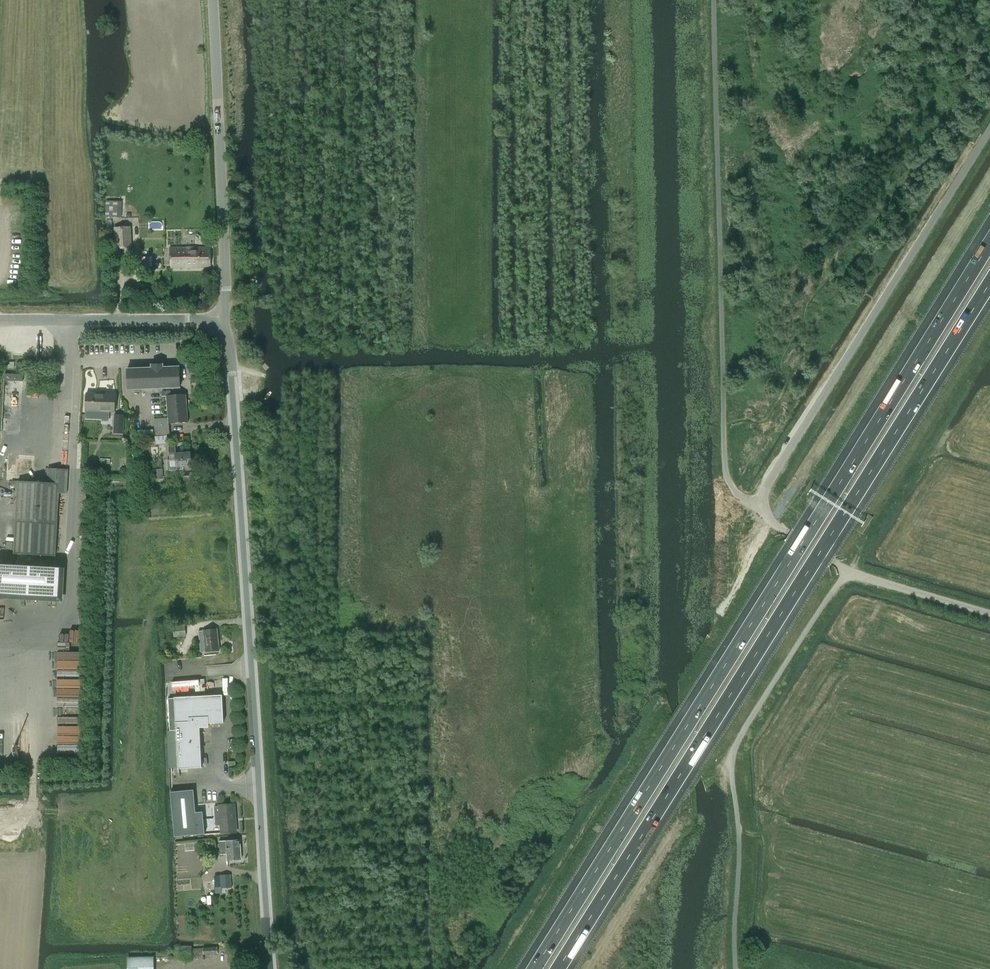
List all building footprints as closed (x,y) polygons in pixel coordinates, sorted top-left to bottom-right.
[(122,218),(122,201),(107,201),(106,217),(122,218)] [(116,249),(133,248),(131,227),(115,228),(116,249)] [(193,247),(170,248),(171,268),(211,267),(211,247),(195,248),(193,247)] [(152,256),(142,257),(142,267),(153,267),(152,256)] [(153,368),(128,369),(128,390),(181,388),(180,367),(163,368),(163,365),(152,365),(153,368)] [(190,378),(202,377),(201,368),(190,368),(190,378)] [(169,418),(155,419),(156,437),(167,436),(171,435),(170,424),(189,422),(187,394),(172,396),(171,391),(162,391),(163,401),(167,401),(169,418)] [(115,412),(116,394),(87,393),(86,411),(115,412)] [(115,414),(114,426),(125,427),(125,415),(115,414)] [(167,436),(156,437),(157,444),(168,443),(167,436)] [(192,466),(191,452),(177,453),(176,445),(169,445),(170,460),(167,460),(168,471),(184,470),(183,466),(192,466)] [(89,465),(89,473),(97,473),(97,465),(89,465)] [(55,556),(57,524),(59,493),(67,494),(68,470),(48,469),(48,483),(12,481),(12,487),(18,487),(16,522),(15,544),(14,554),(29,555),(55,556)] [(154,479),(163,478),(162,469),(153,470),(154,479)] [(62,598),(63,568),(0,564),(0,594),(62,598)] [(14,614),(15,604),(0,602),(0,612),(14,614)] [(185,625),(173,627),(174,637),(186,636),(185,625)] [(204,631),(198,631),(201,652),(206,652),(220,650),(218,629),(204,630),(204,631)] [(60,660),(59,679),(83,680),(84,661),(60,660)] [(174,682),(174,693),(204,692),(204,681),(174,682)] [(59,689),(58,745),(83,745),(83,689),(59,689)] [(178,769),(202,768),(201,748),(198,748),(197,724),(224,723),(222,695),(175,697),(178,769)] [(171,791),(172,803),(175,836),(205,834),(203,811),(196,812),(194,789),(171,791)] [(219,805),(222,833),(237,831),(235,804),(219,805)] [(227,843),(221,843),(221,852),(227,851),(228,860),(242,859),(240,839),(227,840),(227,843)] [(222,887),(232,887),(231,874),(221,875),(222,887)] [(193,946),(180,946),(180,959),(192,960),(193,946)] [(153,957),(129,957),(129,968),(153,968),(153,957)]
